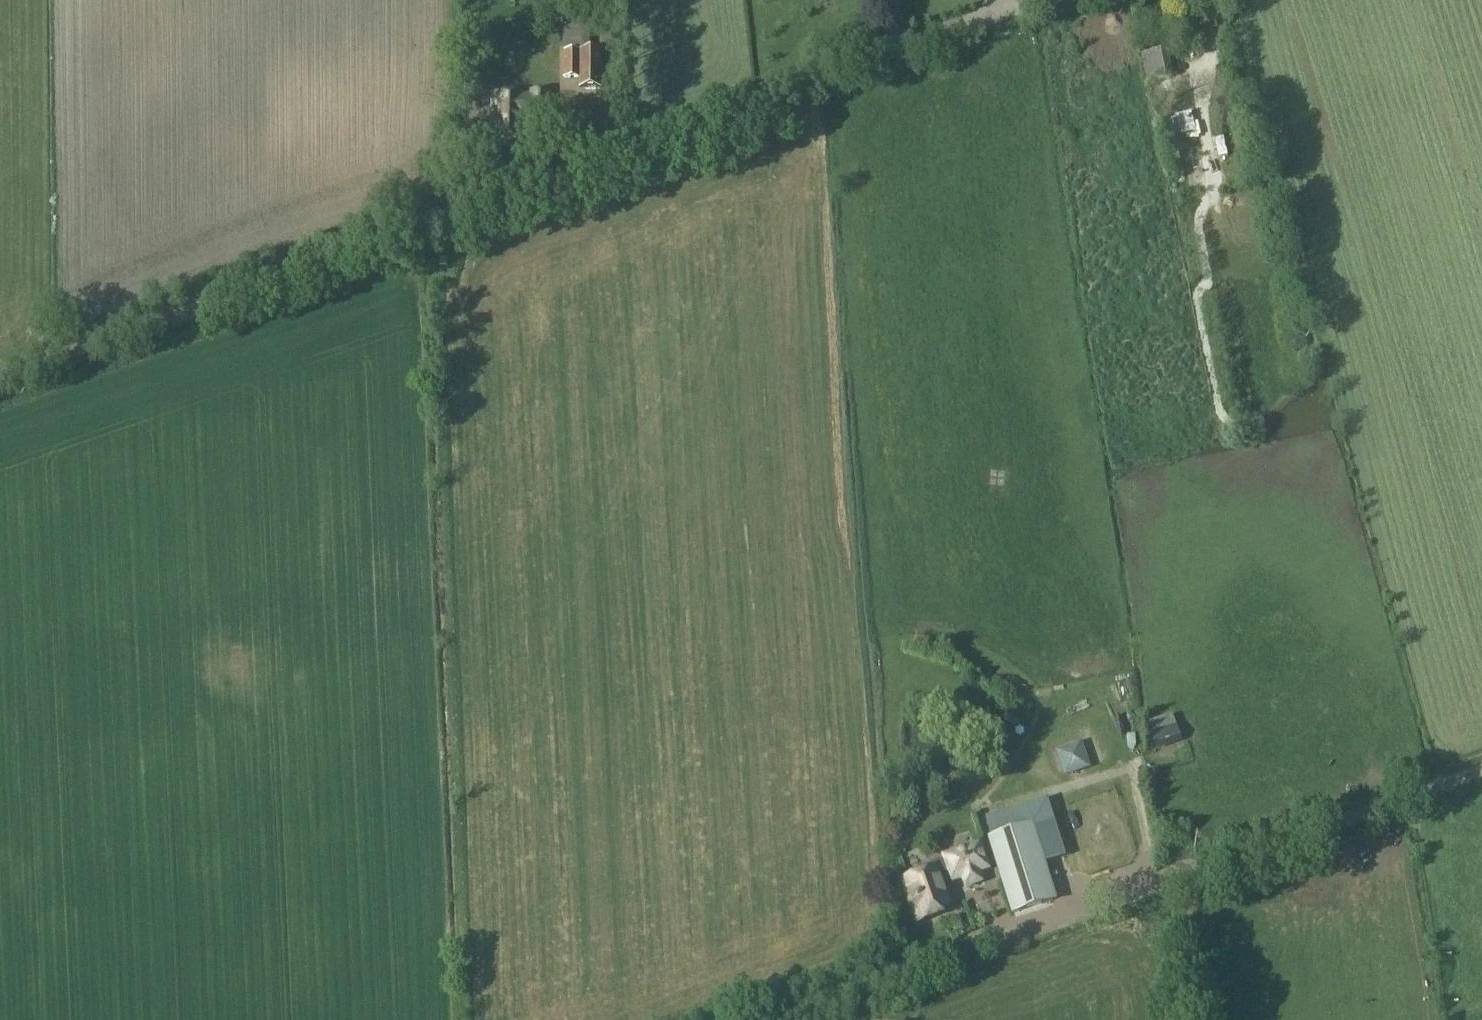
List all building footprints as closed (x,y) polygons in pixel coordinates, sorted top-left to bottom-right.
[(588,50),(589,22),(562,21),(562,52),(563,52),(562,81),(578,81),(578,88),(601,88),(602,50),(588,50)] [(492,137),(523,138),(523,118),(548,119),(549,93),(529,92),(529,95),(493,94),(492,137)] [(1173,130),(1176,151),(1193,149),(1190,128),(1173,130)] [(1057,792),(1089,785),(1082,753),(1050,760),(1057,792)] [(1030,828),(1006,835),(999,814),(984,818),(1013,913),(1053,901),(1030,828)] [(954,912),(937,867),(899,881),(916,926),(954,912)] [(967,953),(970,963),(990,958),(988,948),(967,953)]
